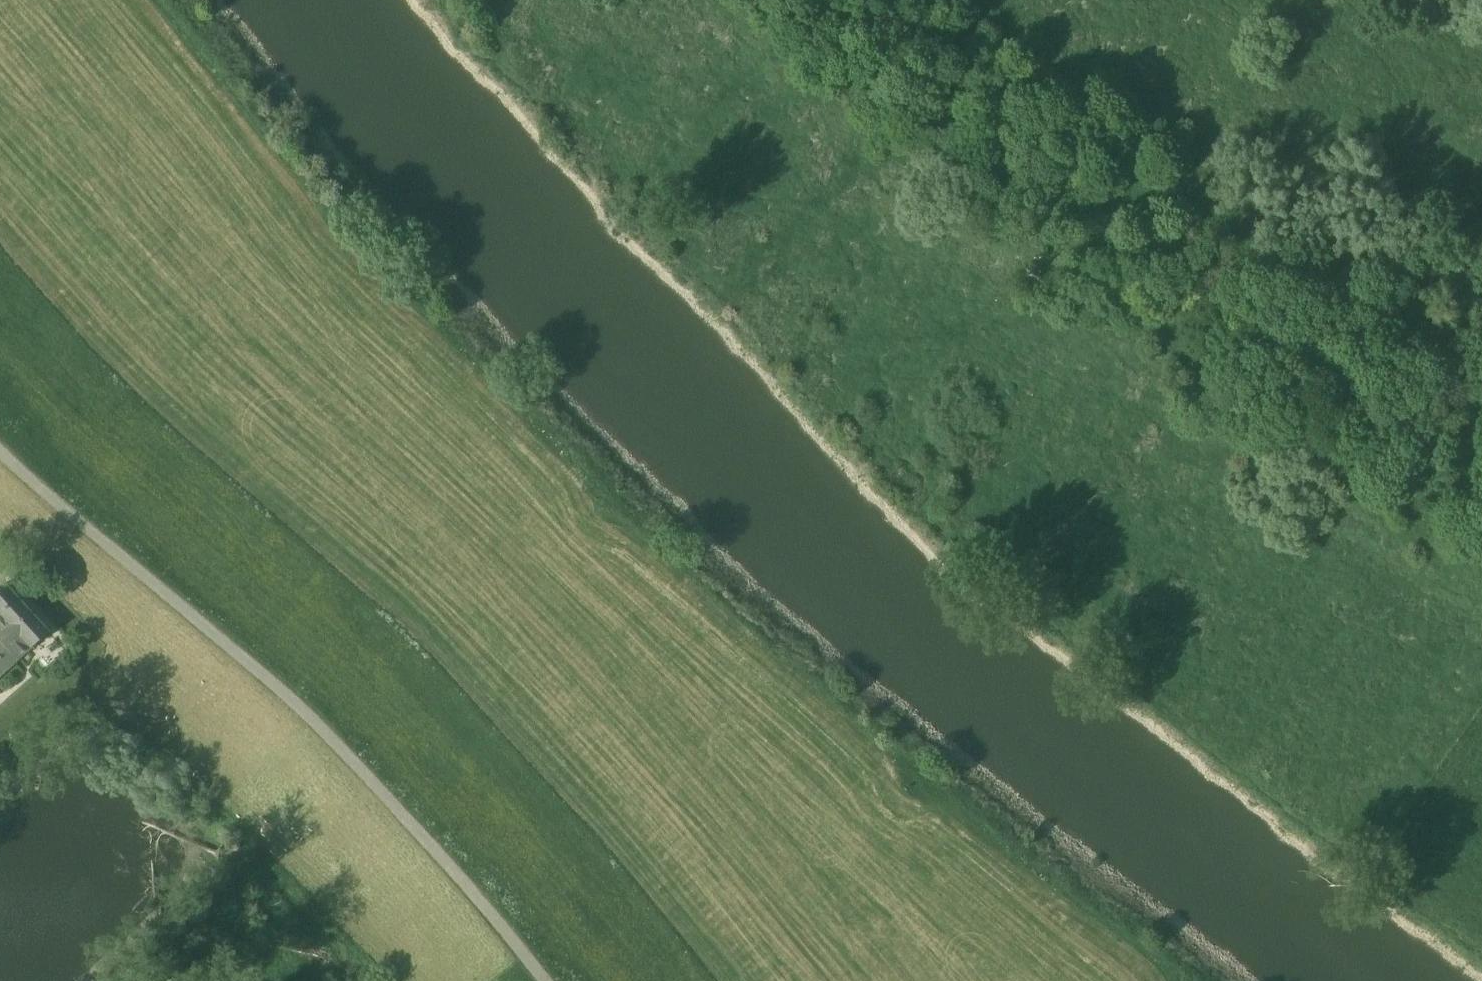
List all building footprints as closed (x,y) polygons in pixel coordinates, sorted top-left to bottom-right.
[(8,583),(0,589),(0,609),(2,612),(0,614),(0,635),(3,637),(21,658),(51,632),(8,583)] [(0,640),(0,677),(21,658),(3,637),(0,640)]
